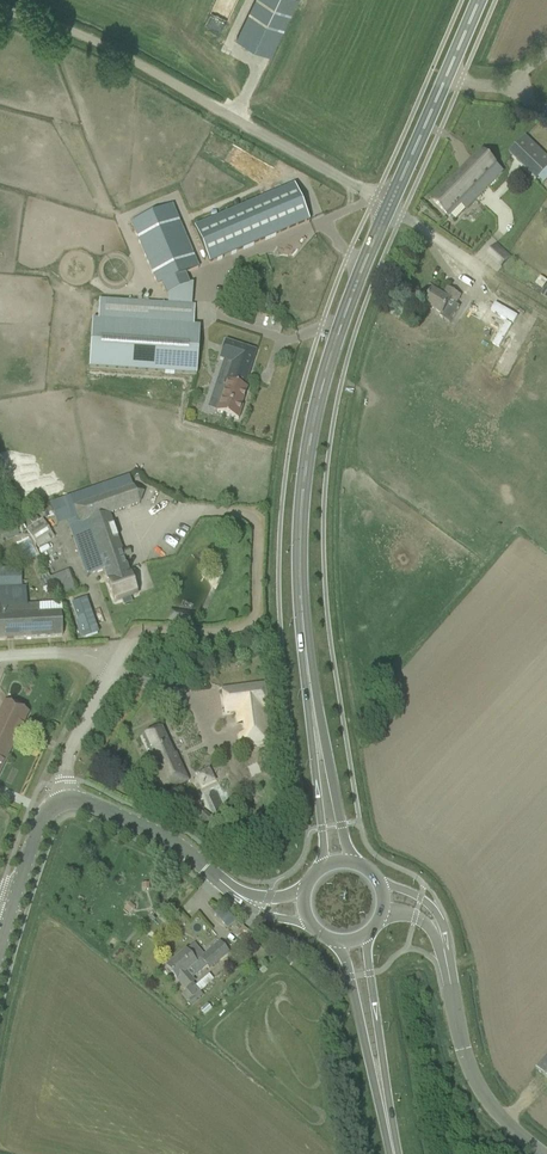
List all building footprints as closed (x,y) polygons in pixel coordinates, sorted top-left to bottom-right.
[(241,30),(236,40),(270,57),(275,46),(297,0),(256,0),(241,30)] [(546,169),(546,157),(526,136),(510,153),(537,179),(546,169)] [(481,151),(433,201),(441,209),(449,217),(451,215),(455,219),(466,209),(467,209),(503,172),(490,160),(481,151)] [(539,184),(527,195),(534,203),(546,191),(539,184)] [(209,264),(309,222),(294,186),(194,228),(209,264)] [(172,205),(131,223),(157,286),(161,284),(166,295),(190,285),(185,274),(198,268),(172,205)] [(424,304),(441,314),(440,317),(449,322),(459,306),(455,304),(460,295),(448,287),(442,296),(433,290),(424,304)] [(195,306),(168,304),(100,299),(98,320),(92,320),(89,368),(197,376),(200,327),(194,326),(195,306)] [(495,304),(491,311),(514,324),(518,317),(495,304)] [(255,351),(225,340),(219,359),(227,361),(218,385),(215,384),(211,398),(220,401),(216,412),(237,419),(242,406),(240,405),(246,388),(243,387),(255,351)] [(104,571),(125,563),(108,514),(138,504),(142,493),(132,486),(73,507),(79,523),(68,527),(78,554),(87,551),(94,574),(104,571)] [(43,519),(26,529),(38,549),(55,538),(43,519)] [(19,535),(14,522),(0,527),(0,542),(19,535)] [(28,538),(19,541),(25,558),(34,555),(28,538)] [(125,563),(104,571),(108,579),(106,580),(110,591),(114,602),(121,600),(123,603),(124,603),(124,605),(130,603),(130,601),(131,600),(129,597),(137,594),(129,572),(128,572),(125,563)] [(21,589),(20,568),(0,570),(0,590),(21,589)] [(77,591),(69,570),(51,577),(60,598),(77,591)] [(47,579),(39,582),(42,589),(50,585),(47,579)] [(84,638),(97,633),(85,600),(72,604),(84,638)] [(38,604),(1,606),(3,639),(62,636),(60,612),(49,612),(39,613),(38,604)] [(169,620),(193,624),(194,614),(171,611),(169,620)] [(264,708),(266,707),(263,684),(221,689),(224,713),(236,711),(237,723),(242,723),(244,732),(238,734),(240,747),(269,743),(264,708)] [(28,712),(4,701),(0,709),(0,770),(28,712)] [(165,791),(176,786),(188,780),(175,753),(173,754),(161,727),(141,736),(150,755),(149,756),(165,791)] [(204,785),(216,781),(211,768),(199,772),(204,785)] [(199,810),(196,814),(199,816),(197,818),(208,827),(214,819),(203,811),(202,812),(199,810)] [(129,913),(134,907),(129,903),(124,908),(129,913)] [(222,906),(214,914),(227,929),(236,921),(222,906)] [(185,950),(166,967),(174,976),(177,979),(192,997),(193,997),(199,992),(193,984),(196,982),(186,971),(190,968),(196,975),(207,966),(209,969),(219,960),(228,952),(219,942),(195,962),(185,950)] [(191,1006),(197,1001),(193,997),(192,997),(187,1002),(191,1006)] [(207,1004),(200,1011),(204,1016),(211,1009),(207,1004)] [(546,1079),(546,1057),(536,1069),(546,1079)]
